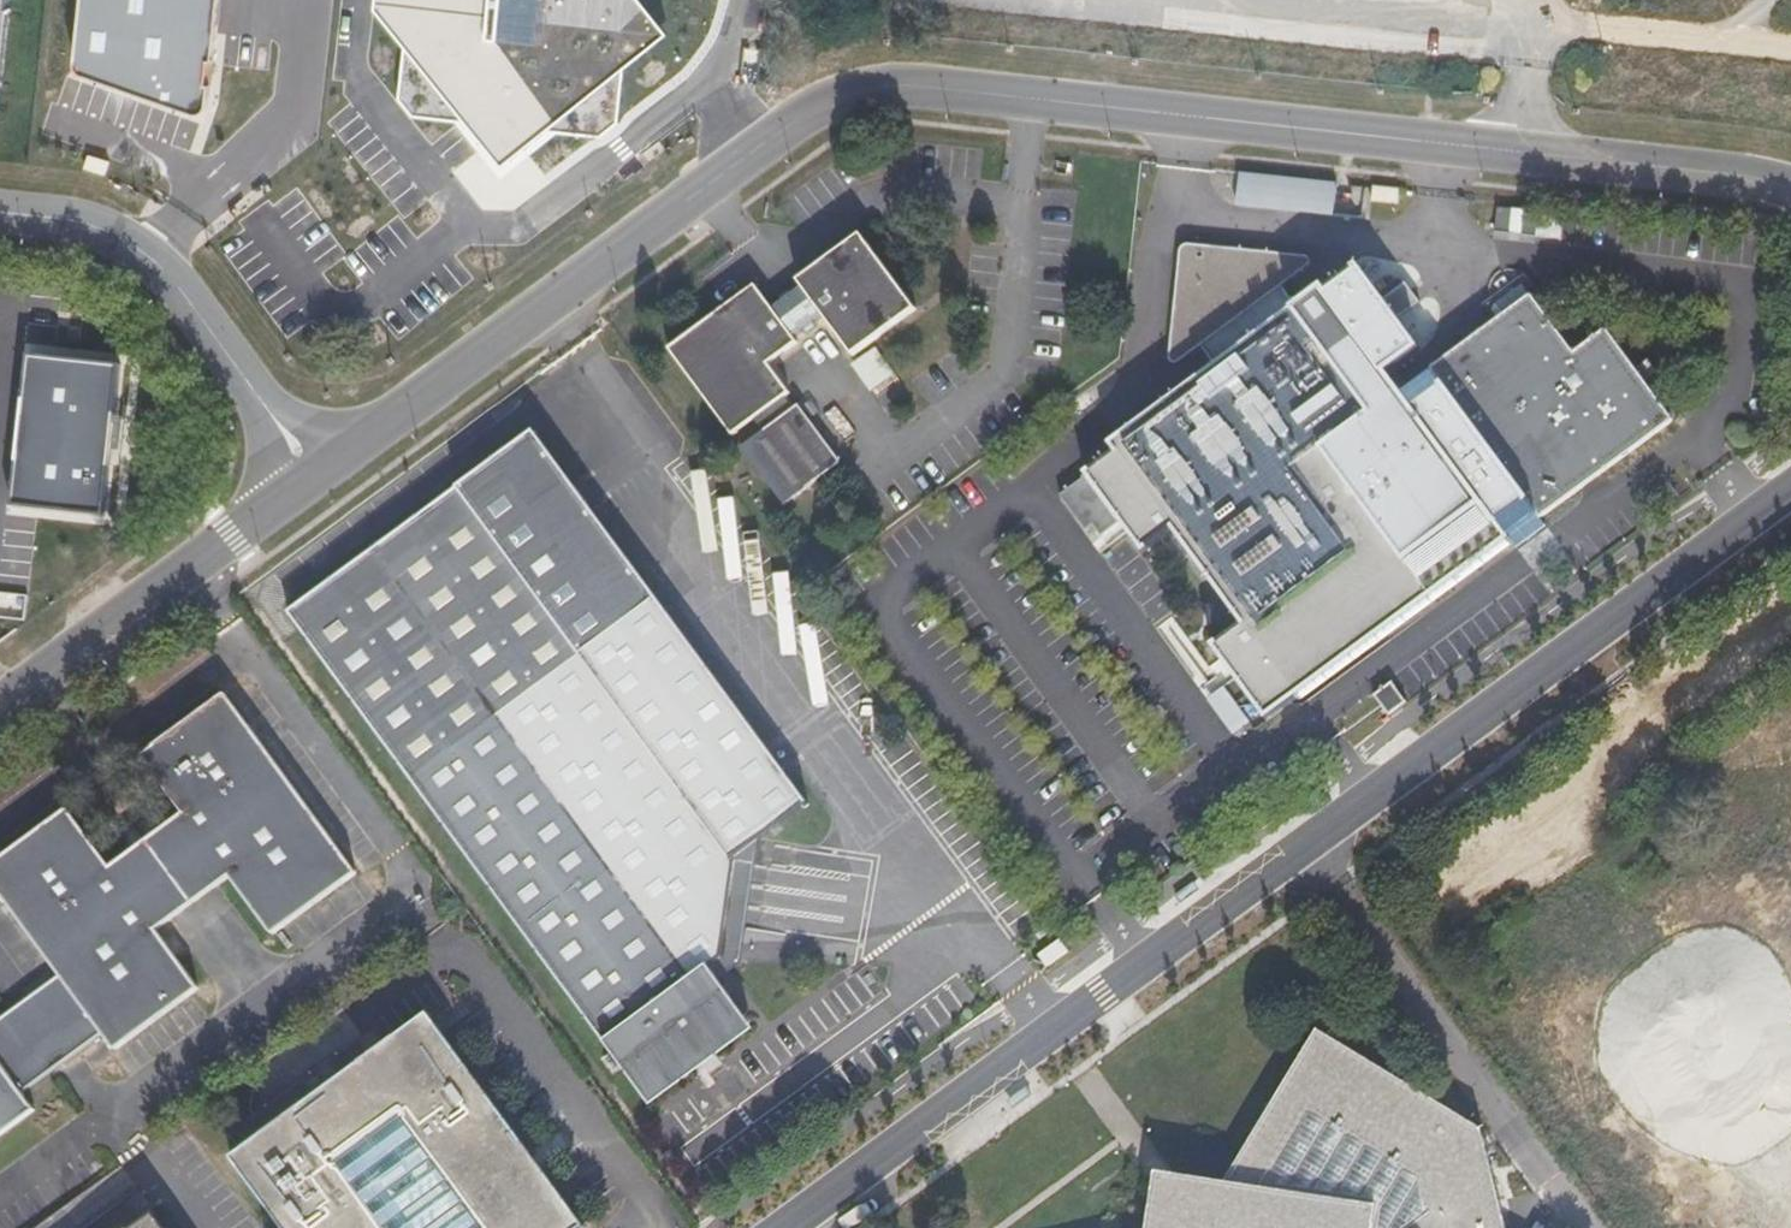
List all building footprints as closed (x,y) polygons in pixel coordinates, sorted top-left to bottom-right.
[(12,0),(0,0),(0,114),(12,0)] [(75,44),(196,59),(202,0),(80,0),(75,44)] [(373,0),(407,44),(401,98),(414,113),(466,120),(488,147),(501,164),(520,152),(549,129),(601,136),(619,122),(624,70),(653,45),(668,35),(656,19),(640,0),(374,0),(373,0)] [(1337,211),(1339,180),(1240,175),(1239,207),(1337,211)] [(1500,206),(1499,232),(1535,234),(1536,208),(1500,206)] [(854,357),(916,311),(861,236),(799,282),(802,287),(796,292),(788,291),(781,297),(781,303),(773,308),(757,286),(670,350),(734,437),(757,420),(764,432),(743,449),(786,507),(842,464),(801,406),(796,410),(787,398),(792,394),(771,363),(798,343),(794,337),(802,333),(808,336),(817,330),(816,322),(824,316),(854,357)] [(1215,366),(1294,310),(1280,289),(1311,267),(1310,263),(1306,258),(1186,244),(1182,246),(1180,249),(1168,360),(1170,364),(1177,364),(1201,346),(1215,366)] [(1324,287),(1294,310),(1215,366),(1157,409),(1344,663),(1513,538),(1511,536),(1450,452),(1478,431),(1436,374),(1404,396),(1388,374),(1419,352),(1364,277),(1364,273),(1359,266),(1326,291),(1324,287)] [(1421,350),(1364,273),(1364,277),(1419,352),(1421,350)] [(1431,368),(1436,374),(1478,431),(1539,516),(1542,521),(1674,421),(1608,332),(1576,355),(1531,296),(1431,368)] [(55,358),(27,355),(11,507),(39,510),(104,517),(120,365),(55,358)] [(1344,663),(1157,409),(1108,445),(1114,453),(1090,471),(1088,469),(1083,474),(1143,554),(1172,530),(1243,622),(1219,641),(1217,639),(1212,643),(1268,719),(1344,663)] [(1539,516),(1478,431),(1450,452),(1511,536),(1539,516)] [(745,1028),(747,1020),(709,969),(722,960),(737,862),(734,859),(808,804),(536,437),(294,613),(624,1069),(627,1066),(647,1092),(656,1094),(745,1028)] [(1389,716),(1407,703),(1394,684),(1375,697),(1389,716)] [(148,840),(194,904),(230,877),(273,935),(358,873),(228,694),(142,756),(184,814),(167,826),(148,840)] [(1620,1177),(1790,1178),(1790,713),(1726,755),(1773,827),(1505,1000),(1620,1177)] [(104,1034),(115,1051),(199,988),(159,930),(194,904),(148,840),(132,851),(113,866),(69,808),(0,859),(0,892),(60,975),(104,1034)] [(148,840),(167,826),(156,810),(136,824),(148,840)] [(121,836),(132,851),(148,840),(136,824),(121,836)] [(1177,901),(1193,889),(1189,881),(1172,893),(1177,901)] [(742,968),(744,938),(727,937),(725,967),(742,968)] [(1173,990),(1188,978),(1183,971),(1167,983),(1173,990)] [(8,1014),(51,1072),(104,1034),(60,975),(8,1014)] [(51,1072),(8,1014),(0,1020),(0,1061),(23,1093),(51,1072)] [(583,1225),(428,1016),(233,1158),(285,1227),(580,1227),(583,1225)] [(1317,1032),(1227,1183),(1156,1173),(1149,1227),(1506,1227),(1482,1131),(1317,1032)] [(23,1093),(0,1061),(0,1136),(35,1110),(23,1093)] [(316,1070),(232,1134),(243,1149),(327,1085),(316,1070)] [(1683,1227),(1790,1227),(1790,1179),(1672,1178),(1672,1212),(1683,1227)] [(154,1218),(140,1227),(162,1227),(154,1218)]
